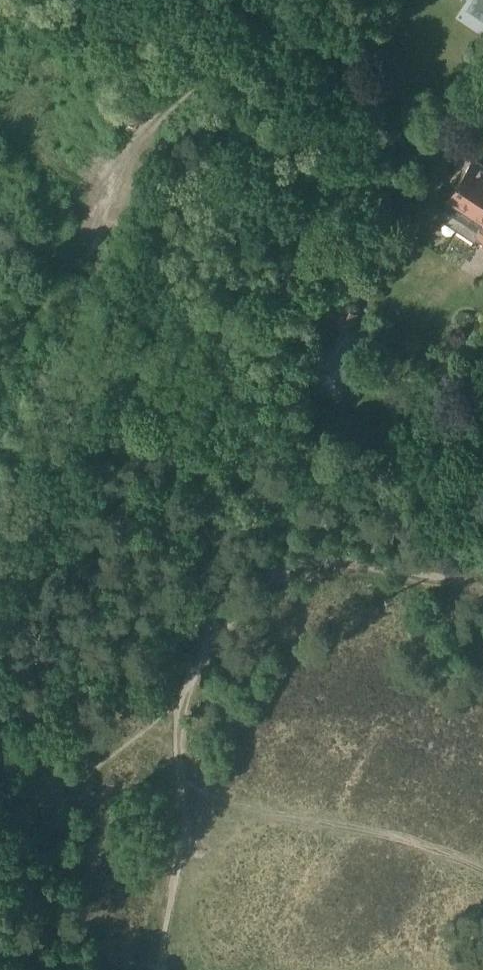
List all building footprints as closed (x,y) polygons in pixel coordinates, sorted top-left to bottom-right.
[(474,239),(479,232),(482,235),(482,166),(472,159),(449,195),(450,196),(442,208),(462,221),(457,228),(474,239)] [(420,188),(433,196),(445,177),(433,169),(420,188)]
